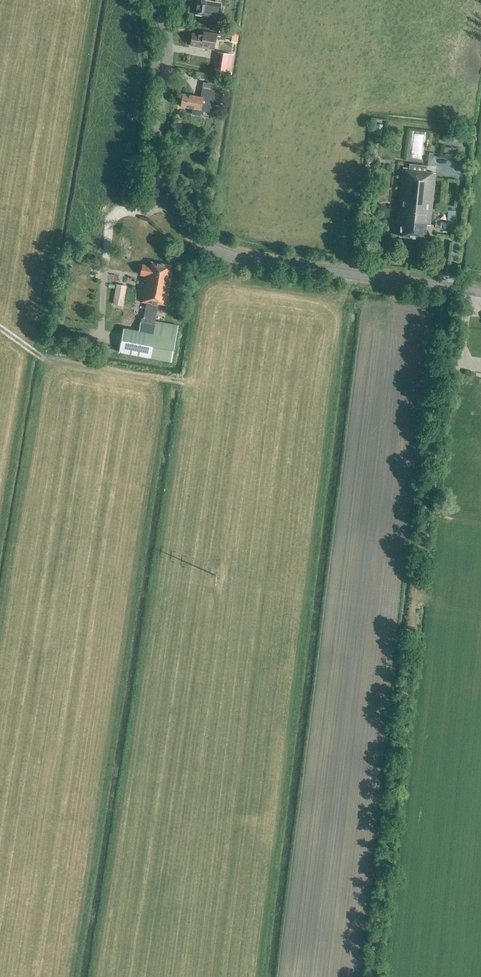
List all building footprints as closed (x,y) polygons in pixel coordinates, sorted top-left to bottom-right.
[(218,22),(221,3),(199,0),(198,0),(196,15),(202,16),(201,22),(211,24),(211,20),(218,22)] [(225,41),(226,36),(207,32),(206,36),(193,33),(191,46),(206,48),(214,49),(215,40),(225,41)] [(226,71),(228,54),(218,53),(215,69),(226,71)] [(215,69),(214,76),(227,78),(228,71),(226,71),(215,69)] [(213,84),(203,82),(201,97),(183,94),(181,107),(193,109),(192,115),(200,117),(201,111),(209,113),(210,108),(211,108),(212,104),(220,106),(222,94),(214,92),(214,90),(212,90),(213,84)] [(448,141),(456,141),(456,130),(448,130),(448,141)] [(426,172),(427,166),(410,164),(409,169),(403,168),(397,222),(401,222),(399,236),(425,239),(426,222),(430,223),(435,173),(426,172)] [(454,224),(455,211),(448,210),(447,223),(454,224)] [(169,277),(171,266),(151,262),(150,266),(142,265),(140,275),(146,276),(141,302),(148,303),(145,319),(141,319),(139,331),(124,329),(119,352),(172,362),(178,325),(155,321),(158,304),(166,305),(171,277),(169,277)] [(126,286),(116,284),(113,304),(123,306),(126,286)]
